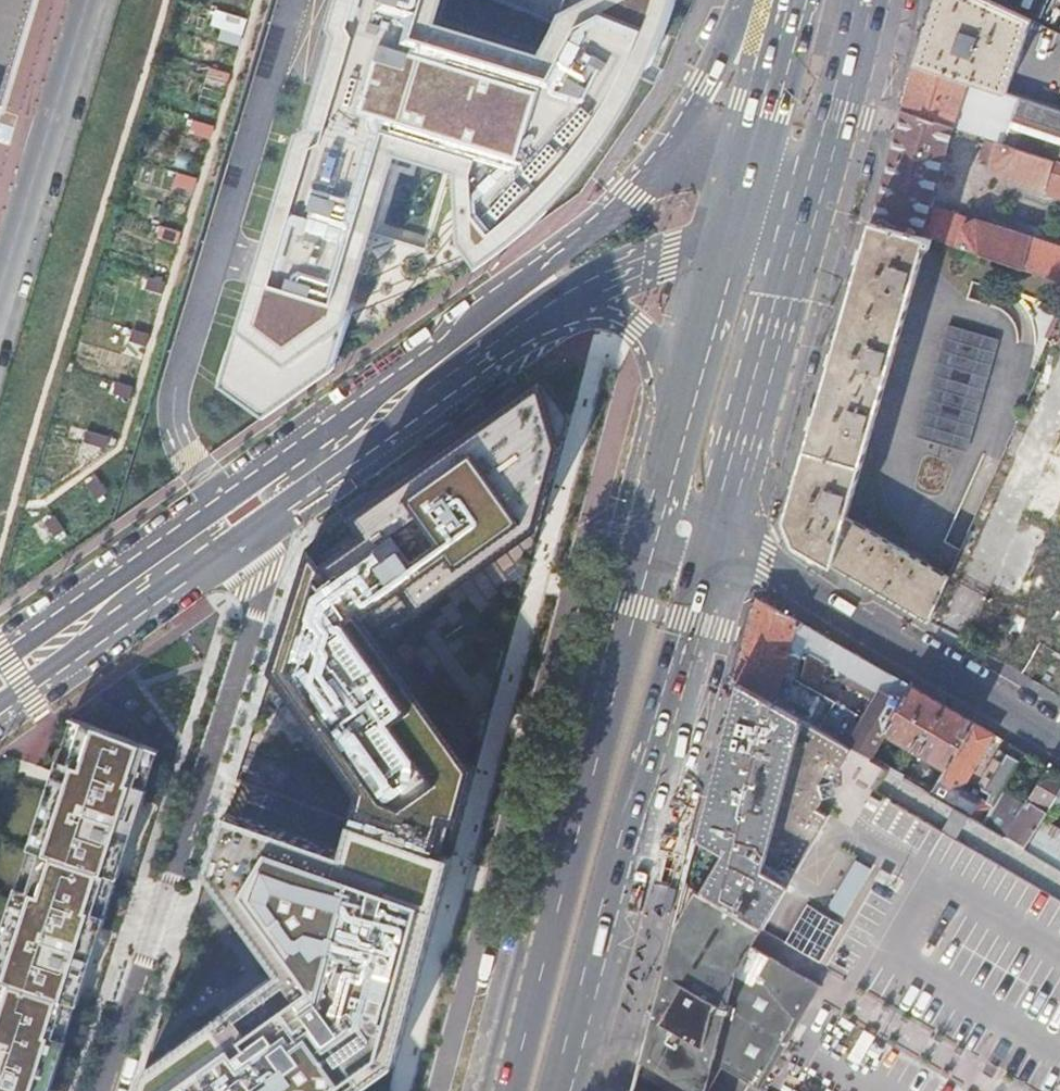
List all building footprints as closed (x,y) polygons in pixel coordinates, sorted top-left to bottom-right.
[(30,0),(0,0),(0,98),(30,0)] [(569,194),(608,153),(631,126),(653,102),(680,0),(555,0),(543,31),(442,5),(443,0),(336,0),(216,403),(260,418),(469,271),(533,221),(569,194)] [(915,64),(965,81),(1007,94),(1029,20),(986,0),(933,0),(927,21),(920,45),(915,64)] [(901,111),(951,127),(965,81),(915,64),(911,77),(901,111)] [(1059,163),(1059,111),(1019,98),(1009,128),(986,121),(983,130),(978,129),(976,136),(998,142),(1059,163)] [(980,255),(1059,281),(1059,247),(977,219),(968,225),(965,224),(964,219),(943,213),(935,213),(932,215),(929,226),(923,225),(951,127),(901,111),(896,132),(884,176),(872,219),(929,239),(980,255)] [(998,142),(992,165),(999,177),(1059,196),(1059,163),(998,142)] [(929,239),(871,224),(829,367),(784,519),(795,544),(929,621),(948,578),(960,550),(904,517),(926,440),(915,436),(948,324),(959,327),(980,255),(929,239)] [(959,327),(948,324),(915,436),(926,440),(965,452),(999,339),(959,327)] [(357,821),(453,857),(477,771),(405,652),(529,577),(572,414),(547,380),(314,543),(286,634),(370,777),(357,821)] [(867,753),(870,755),(878,743),(884,732),(911,687),(764,601),(755,607),(736,680),(738,681),(842,741),(855,720),(793,684),(780,688),(784,670),(797,673),(803,649),(808,652),(805,657),(875,698),(848,744),(866,755),(867,753)] [(640,1058),(696,1090),(1059,1090),(1059,866),(1028,848),(984,822),(985,821),(932,791),(886,764),(870,755),(867,753),(866,755),(848,744),(842,741),(738,681),(640,1058)] [(946,768),(974,723),(911,687),(884,732),(946,768)] [(985,821),(1019,763),(1006,755),(1001,763),(995,760),(980,784),(984,791),(991,795),(987,802),(963,788),(994,735),(974,723),(946,768),(932,791),(985,821)] [(85,724),(0,988),(0,1090),(53,1090),(59,1071),(48,1068),(69,1002),(80,1004),(99,947),(87,943),(109,875),(120,878),(139,821),(127,817),(150,747),(117,736),(85,724)] [(894,752),(878,743),(870,755),(886,764),(894,752)] [(1044,821),(1054,803),(1059,792),(1059,774),(1049,768),(1013,829),(1007,825),(1021,802),(1010,796),(1033,758),(1025,753),(1019,763),(985,821),(984,822),(1028,848),(1044,821)] [(142,1090),(356,1090),(397,1064),(453,857),(357,821),(346,859),(229,815),(211,871),(285,976),(148,1071),(142,1090)] [(1044,821),(1028,848),(1059,866),(1059,830),(1044,821)]
